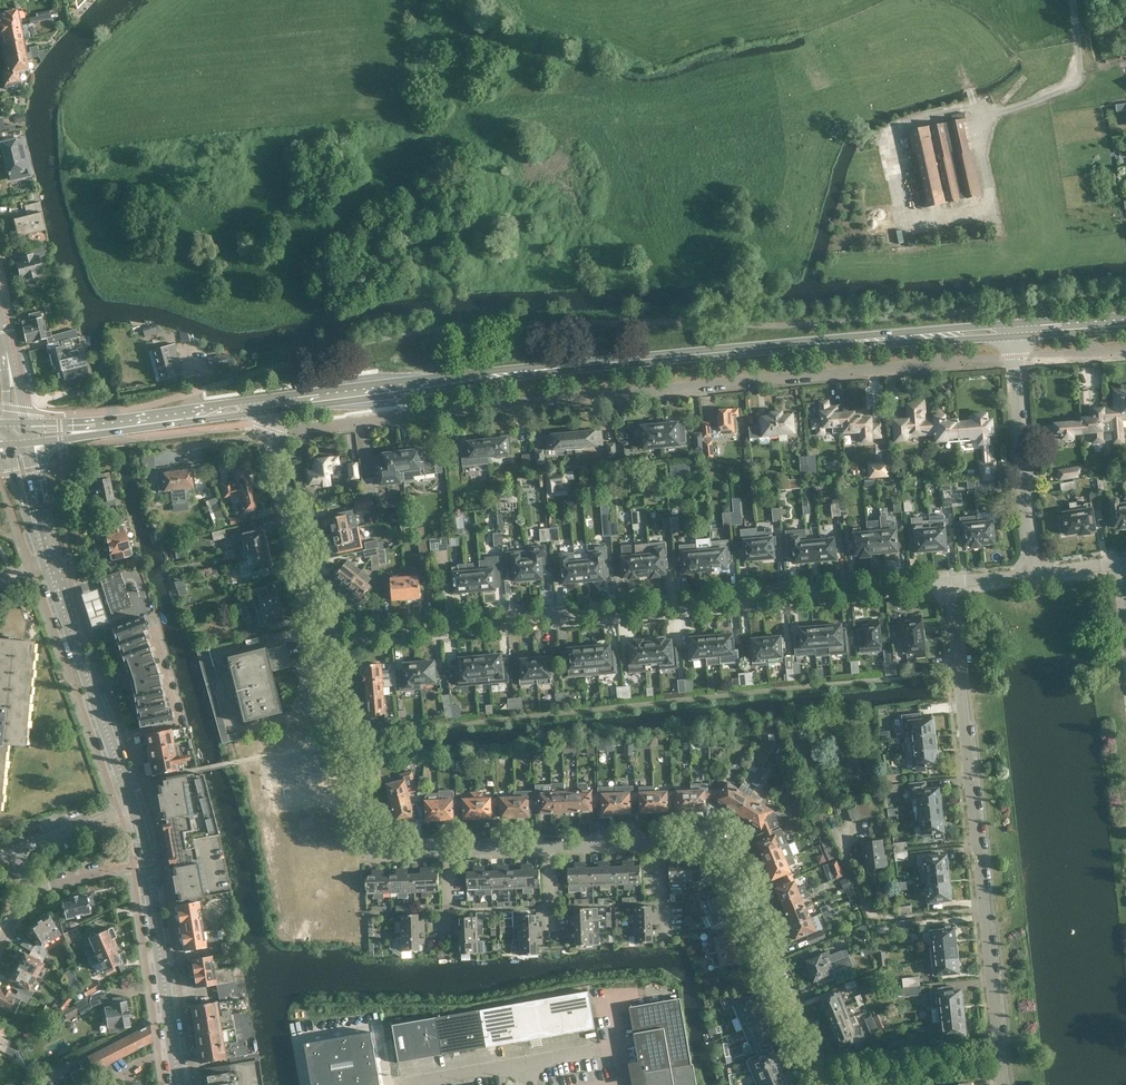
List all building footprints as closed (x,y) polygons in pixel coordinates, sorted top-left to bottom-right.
[(77,9),(86,0),(76,0),(77,9)] [(22,25),(19,10),(0,14),(0,29),(22,25)] [(37,17),(38,22),(38,21),(51,18),(50,11),(36,14),(37,17)] [(30,23),(28,23),(29,24),(22,25),(0,29),(0,36),(2,43),(22,39),(20,30),(29,28),(30,33),(40,31),(38,21),(38,22),(30,23)] [(1123,26),(1111,35),(1116,41),(1125,33),(1125,25),(1125,24),(1123,26)] [(25,53),(22,39),(2,43),(4,57),(25,53)] [(41,60),(48,52),(46,48),(38,50),(38,51),(31,52),(25,53),(4,57),(7,70),(4,71),(7,85),(20,83),(17,69),(28,67),(26,58),(38,56),(41,60)] [(15,129),(14,124),(4,126),(2,117),(0,117),(0,132),(15,129)] [(965,117),(908,130),(926,206),(981,193),(972,150),(968,150),(962,122),(966,121),(965,117)] [(22,138),(1,143),(4,156),(6,155),(7,159),(4,160),(7,169),(8,169),(9,173),(8,173),(8,175),(9,175),(10,180),(31,175),(26,154),(24,155),(23,149),(24,148),(22,138)] [(29,216),(14,219),(18,236),(45,230),(41,213),(42,213),(40,203),(26,206),(29,216)] [(35,254),(21,258),(21,260),(17,262),(21,277),(25,276),(26,279),(39,276),(38,273),(42,271),(38,258),(42,257),(41,256),(45,255),(45,252),(47,252),(45,246),(34,249),(35,254)] [(78,337),(77,337),(76,331),(75,328),(51,335),(50,332),(46,332),(41,311),(29,314),(31,320),(23,321),(25,331),(27,342),(47,338),(48,344),(78,337)] [(189,335),(179,332),(182,340),(187,341),(189,335)] [(77,337),(48,344),(47,345),(53,372),(56,371),(58,380),(52,382),(54,391),(65,388),(63,379),(88,374),(80,339),(81,339),(80,337),(78,337),(77,337)] [(183,373),(178,353),(175,344),(152,350),(152,352),(150,352),(152,358),(154,357),(160,379),(183,373)] [(145,351),(124,357),(125,362),(147,356),(145,351)] [(210,365),(217,364),(215,356),(209,357),(210,365)] [(1113,440),(1113,442),(1123,441),(1122,421),(1125,420),(1125,391),(1122,391),(1122,389),(1114,389),(1115,407),(1103,408),(1105,431),(1112,431),(1113,440)] [(908,419),(894,420),(895,441),(906,440),(908,437),(908,435),(934,434),(934,435),(936,435),(934,418),(926,419),(924,399),(915,400),(915,403),(907,403),(908,419)] [(828,401),(820,402),(821,420),(812,421),(813,429),(817,428),(817,435),(825,434),(824,428),(833,427),(833,434),(843,433),(842,414),(837,415),(836,414),(833,414),(833,411),(829,411),(828,401)] [(1105,441),(1113,440),(1112,431),(1105,431),(1103,408),(1093,409),(1094,416),(1081,417),(1081,422),(1082,422),(1083,433),(1090,432),(1091,445),(1105,444),(1105,441)] [(720,416),(718,417),(719,428),(711,429),(710,422),(702,423),(706,460),(714,460),(712,441),(725,440),(725,436),(734,435),(734,431),(737,430),(736,417),(738,417),(738,409),(720,411),(720,416)] [(777,412),(779,435),(796,434),(794,412),(784,413),(784,411),(777,412)] [(760,416),(761,426),(749,427),(750,438),(779,435),(777,412),(769,413),(769,415),(760,416)] [(854,416),(854,413),(842,414),(843,433),(860,432),(862,444),(873,443),(872,431),(871,424),(866,425),(865,415),(854,416)] [(975,421),(959,422),(961,439),(980,438),(980,444),(989,444),(989,435),(993,435),(992,419),(989,419),(989,418),(988,418),(987,413),(974,414),(975,421)] [(945,415),(934,416),(934,418),(936,435),(936,441),(961,439),(959,422),(959,421),(958,421),(958,419),(946,420),(945,415)] [(1074,433),(1083,433),(1082,422),(1081,422),(1061,423),(1061,426),(1050,427),(1050,435),(1062,435),(1062,439),(1074,438),(1074,433)] [(678,423),(659,425),(662,447),(680,445),(679,432),(683,432),(685,430),(684,425),(682,424),(678,424),(678,423)] [(662,447),(659,425),(641,427),(642,428),(637,429),(636,430),(636,435),(638,437),(642,436),(644,449),(662,447)] [(574,433),(576,448),(603,445),(602,436),(596,437),(596,431),(574,433)] [(576,448),(574,433),(553,435),(553,441),(548,441),(549,450),(576,448)] [(701,433),(694,434),(697,456),(704,456),(701,433)] [(488,441),(490,456),(498,455),(498,459),(510,458),(512,454),(512,451),(509,449),(508,438),(488,441)] [(481,457),(490,456),(488,441),(468,443),(469,448),(462,449),(464,466),(482,464),(481,457)] [(622,458),(630,457),(628,441),(621,442),(622,458)] [(409,451),(409,449),(402,450),(405,479),(414,478),(414,477),(443,473),(442,460),(430,461),(429,456),(427,454),(424,454),(423,450),(409,451)] [(450,465),(459,464),(458,449),(448,450),(450,465)] [(406,482),(405,479),(402,450),(394,451),(395,453),(381,455),(381,459),(378,460),(376,462),(379,485),(406,482)] [(807,456),(808,475),(816,475),(815,455),(807,456)] [(800,474),(808,475),(807,456),(799,457),(800,474)] [(331,465),(339,464),(338,458),(316,460),(317,471),(310,472),(311,484),(320,483),(321,486),(331,485),(330,473),(332,473),(331,465)] [(995,462),(980,463),(981,481),(997,479),(995,462)] [(358,464),(349,465),(349,471),(351,480),(359,479),(358,464)] [(887,475),(886,465),(863,465),(864,476),(887,475)] [(230,495),(251,490),(246,468),(235,470),(237,478),(235,478),(237,487),(231,488),(230,482),(222,484),(225,496),(230,495)] [(177,471),(180,503),(195,501),(193,486),(191,469),(177,471)] [(1073,469),(1061,471),(1062,478),(1074,476),(1073,469)] [(177,471),(156,473),(157,479),(156,480),(156,481),(155,482),(156,484),(157,485),(158,485),(159,492),(172,490),(173,503),(180,503),(177,471)] [(108,506),(116,504),(110,478),(111,478),(110,472),(94,475),(100,506),(108,505),(108,506)] [(364,496),(377,494),(375,478),(362,480),(364,496)] [(1099,490),(1100,492),(1107,491),(1105,478),(1098,479),(1099,490)] [(951,494),(952,494),(951,494),(950,481),(942,481),(945,507),(952,507),(951,494)] [(1074,482),(1062,484),(1063,490),(1074,489),(1074,482)] [(975,486),(976,494),(988,493),(987,485),(975,486)] [(251,490),(230,495),(232,501),(234,503),(241,501),(244,513),(256,510),(251,490)] [(1100,492),(1099,490),(1093,491),(1090,495),(1091,506),(1091,503),(1085,504),(1084,505),(1084,510),(1078,511),(1081,532),(1081,535),(1090,533),(1090,531),(1095,530),(1092,508),(1102,506),(1100,492)] [(951,494),(952,507),(963,506),(961,493),(952,494),(951,494)] [(230,524),(219,496),(209,500),(219,527),(230,524)] [(376,508),(374,496),(356,499),(358,511),(376,508)] [(1118,502),(1118,497),(1115,496),(1110,497),(1111,503),(1115,527),(1120,526),(1121,528),(1125,527),(1125,504),(1125,501),(1125,504),(1119,505),(1118,502)] [(905,512),(913,511),(912,498),(904,499),(905,512)] [(894,512),(902,512),(901,499),(893,500),(894,512)] [(838,503),(839,516),(847,515),(845,502),(838,503)] [(1069,503),(1071,512),(1064,513),(1065,524),(1061,524),(1062,533),(1066,533),(1067,534),(1081,532),(1078,511),(1076,502),(1069,503)] [(831,516),(839,516),(838,503),(830,504),(831,516)] [(778,508),(780,521),(787,520),(786,507),(778,508)] [(772,522),(780,521),(778,508),(771,509),(772,522)] [(339,513),(340,516),(322,520),(324,527),(331,526),(332,531),(350,528),(348,520),(355,519),(353,510),(339,513)] [(732,512),(734,525),(741,524),(740,511),(732,512)] [(722,526),(734,525),(732,512),(721,513),(722,526)] [(610,523),(609,514),(601,514),(603,536),(611,536),(610,523)] [(239,515),(229,518),(231,524),(241,522),(239,515)] [(898,530),(898,521),(887,522),(887,515),(880,516),(882,531),(882,532),(884,552),(897,551),(895,530),(898,530)] [(664,530),(671,529),(670,516),(663,517),(664,530)] [(670,516),(671,529),(679,528),(678,516),(670,516)] [(924,521),(923,516),(911,518),(914,544),(917,543),(917,551),(932,550),(930,529),(929,520),(924,521)] [(970,546),(980,545),(980,543),(978,519),(976,519),(976,516),(959,517),(960,522),(963,522),(965,544),(970,544),(970,546)] [(978,519),(980,543),(993,542),(993,540),(998,540),(997,530),(992,531),(991,521),(984,521),(984,518),(978,519)] [(930,523),(930,529),(932,550),(946,548),(944,530),(949,530),(948,519),(936,520),(937,522),(930,523)] [(869,526),(868,521),(866,521),(867,532),(870,556),(870,553),(884,552),(882,532),(882,531),(874,531),(874,529),(868,529),(867,526),(869,526)] [(610,523),(611,536),(618,535),(617,522),(610,523)] [(109,544),(127,540),(124,525),(104,529),(105,535),(107,537),(109,544)] [(356,527),(350,528),(332,531),(335,546),(359,541),(356,527)] [(550,541),(551,541),(559,540),(558,527),(549,528),(550,541)] [(867,532),(861,533),(860,527),(853,528),(856,554),(860,554),(860,557),(870,556),(867,532)] [(416,529),(417,538),(425,537),(424,528),(416,529)] [(540,542),(549,541),(550,541),(549,528),(539,529),(540,542)] [(741,529),(742,537),(744,537),(746,560),(760,559),(760,556),(758,536),(758,533),(757,528),(741,529)] [(760,556),(760,559),(774,558),(773,550),(777,550),(775,537),(772,537),(771,528),(764,529),(764,532),(758,533),(758,536),(760,556)] [(240,548),(264,543),(261,529),(234,535),(236,542),(238,541),(240,548)] [(212,541),(225,538),(223,530),(210,533),(212,541)] [(495,546),(502,545),(501,532),(494,533),(495,546)] [(501,532),(502,545),(510,544),(509,532),(501,532)] [(820,540),(822,560),(835,559),(833,536),(827,536),(827,539),(820,540)] [(425,537),(417,538),(420,555),(428,554),(425,537)] [(822,560),(820,540),(813,540),(813,537),(806,538),(808,558),(808,561),(822,560)] [(447,538),(430,539),(431,552),(448,551),(447,538)] [(711,549),(711,542),(710,538),(697,539),(697,544),(698,550),(700,571),(713,570),(711,549)] [(795,562),(808,561),(808,558),(806,538),(806,541),(800,541),(799,539),(793,539),(795,562)] [(131,555),(127,540),(109,544),(111,552),(110,554),(111,560),(131,555)] [(379,550),(385,548),(383,540),(378,541),(378,540),(363,543),(364,550),(379,547),(379,550)] [(728,541),(711,542),(711,549),(713,570),(727,568),(726,563),(730,562),(728,541)] [(666,542),(649,543),(651,575),(652,575),(652,577),(659,577),(659,574),(666,573),(665,567),(668,567),(666,542)] [(246,554),(247,560),(267,556),(264,543),(240,548),(242,555),(246,554)] [(649,543),(635,544),(638,576),(651,575),(652,575),(650,554),(649,543)] [(635,544),(634,544),(622,546),(625,577),(630,577),(630,579),(638,579),(638,576),(635,544)] [(700,571),(698,550),(697,544),(680,545),(682,566),(686,566),(686,572),(700,571)] [(527,553),(527,559),(529,579),(543,578),(542,572),(547,572),(545,546),(533,547),(534,552),(527,553)] [(365,557),(372,556),(379,555),(379,550),(379,547),(364,550),(365,557)] [(379,550),(379,555),(380,564),(387,563),(387,548),(385,548),(379,550)] [(529,579),(527,559),(521,560),(520,554),(513,555),(515,581),(529,579)] [(589,561),(591,581),(605,580),(602,554),(595,555),(596,560),(589,561)] [(127,565),(142,562),(140,555),(126,559),(127,565)] [(380,564),(379,555),(372,556),(373,570),(380,569),(380,564)] [(591,581),(589,561),(589,558),(582,559),(582,557),(580,555),(575,555),(576,562),(577,582),(591,581)] [(247,560),(239,562),(242,576),(251,574),(270,569),(267,556),(247,560)] [(577,582),(576,562),(569,563),(568,557),(561,558),(564,584),(577,582)] [(474,567),(474,563),(466,564),(467,571),(468,591),(482,590),(480,567),(474,567)] [(482,590),(496,589),(494,563),(487,564),(488,566),(480,567),(482,590)] [(348,588),(362,571),(354,564),(350,569),(345,565),(335,577),(348,588)] [(454,593),(468,591),(467,571),(466,564),(458,564),(458,567),(452,567),(454,593)] [(111,613),(131,607),(122,577),(120,571),(100,577),(102,583),(111,613)] [(362,571),(348,588),(361,598),(371,586),(368,583),(372,578),(362,571)] [(406,577),(407,599),(422,598),(420,576),(406,577)] [(407,599),(406,577),(391,579),(393,600),(407,599)] [(181,581),(172,582),(173,589),(182,588),(181,581)] [(256,610),(279,604),(275,588),(267,590),(266,585),(251,589),(256,610)] [(98,589),(82,594),(92,628),(109,623),(98,589)] [(5,743),(23,745),(32,643),(24,642),(26,623),(19,604),(0,616),(0,793),(5,743)] [(260,625),(266,624),(283,620),(279,604),(256,610),(260,625)] [(900,638),(923,636),(921,616),(912,617),(912,622),(897,624),(897,625),(890,626),(891,634),(897,633),(898,635),(899,635),(900,638)] [(158,674),(142,631),(147,629),(143,617),(112,628),(128,674),(131,673),(133,678),(130,679),(140,727),(173,721),(170,709),(165,710),(158,674)] [(867,653),(874,652),(874,646),(881,646),(878,620),(869,620),(870,626),(865,626),(867,649),(867,653)] [(827,626),(829,646),(830,654),(848,652),(846,630),(842,631),(841,625),(827,626)] [(814,627),(816,650),(822,650),(822,646),(829,646),(827,626),(814,627)] [(241,630),(243,638),(258,634),(256,627),(241,630)] [(802,652),(811,651),(816,650),(814,627),(800,629),(802,652)] [(718,636),(721,663),(739,662),(738,655),(734,655),(733,634),(718,636)] [(721,664),(721,663),(718,636),(705,637),(707,657),(706,657),(707,665),(721,664)] [(923,636),(900,638),(900,639),(905,638),(907,653),(915,652),(916,657),(925,656),(923,636)] [(259,642),(258,637),(245,640),(245,641),(246,645),(259,642)] [(705,637),(691,638),(692,647),(688,648),(689,662),(693,661),(694,663),(696,664),(697,664),(699,663),(699,661),(700,661),(699,657),(706,657),(707,657),(705,637)] [(781,637),(767,638),(769,658),(769,663),(777,662),(777,660),(783,660),(781,637)] [(753,640),(754,646),(750,646),(752,667),(769,665),(769,663),(769,658),(767,638),(753,640)] [(657,642),(659,662),(667,661),(667,664),(673,664),(671,641),(657,642)] [(659,662),(657,642),(644,643),(645,663),(646,666),(653,666),(652,662),(659,662)] [(644,643),(630,644),(630,650),(626,650),(628,672),(646,671),(646,666),(645,663),(644,643)] [(265,647),(245,652),(227,657),(243,722),(281,712),(271,671),(290,666),(285,644),(266,649),(265,647)] [(596,646),(598,673),(598,674),(616,673),(614,651),(610,651),(610,645),(596,646)] [(583,648),(585,674),(598,673),(596,646),(583,648)] [(209,648),(196,651),(212,711),(220,708),(213,683),(218,681),(209,648)] [(568,676),(585,674),(583,648),(569,649),(570,665),(567,665),(568,676)] [(885,662),(892,661),(891,650),(884,651),(885,662)] [(501,655),(487,656),(490,683),(508,681),(506,660),(502,660),(501,655)] [(487,656),(474,657),(476,684),(490,683),(487,656)] [(476,684),(474,657),(460,658),(460,664),(457,664),(458,685),(476,684)] [(550,657),(536,659),(538,679),(544,678),(544,682),(552,681),(550,657)] [(792,664),(792,657),(786,658),(787,669),(788,680),(794,680),(792,664)] [(420,660),(422,683),(430,682),(431,685),(437,685),(435,661),(429,662),(428,659),(420,660)] [(538,683),(538,679),(536,659),(522,660),(523,676),(520,676),(520,685),(538,683)] [(413,684),(422,683),(420,660),(411,661),(412,664),(405,664),(407,687),(413,687),(413,684)] [(896,661),(892,661),(885,662),(885,663),(884,663),(885,670),(896,669),(896,670),(897,670),(896,661)] [(792,664),(794,680),(801,679),(800,663),(792,664)] [(367,681),(383,679),(382,664),(360,666),(361,677),(364,676),(365,681),(367,681)] [(753,684),(752,671),(745,672),(747,685),(753,684)] [(747,685),(745,672),(738,673),(740,686),(747,685)] [(368,697),(385,696),(384,686),(397,685),(396,678),(391,679),(390,679),(383,679),(367,681),(368,697)] [(692,691),(691,678),(684,679),(685,692),(692,691)] [(685,692),(684,679),(677,680),(678,692),(685,692)] [(571,704),(570,691),(563,692),(564,705),(571,704)] [(564,705),(563,692),(556,693),(557,706),(564,705)] [(453,717),(452,705),(452,704),(450,693),(443,695),(446,717),(453,717)] [(385,696),(368,697),(370,716),(386,714),(385,696)] [(517,710),(515,697),(509,698),(510,711),(517,710)] [(524,709),(522,697),(515,697),(517,710),(524,709)] [(453,717),(461,716),(460,704),(452,704),(452,705),(453,717)] [(401,722),(408,722),(407,710),(399,711),(401,722)] [(902,715),(904,735),(904,737),(909,736),(934,734),(932,716),(921,717),(920,713),(902,715)] [(175,742),(185,740),(183,727),(145,734),(148,747),(175,742)] [(709,737),(712,746),(718,744),(715,736),(715,735),(714,730),(709,732),(711,736),(709,737)] [(906,751),(935,748),(934,734),(909,736),(909,742),(902,743),(903,752),(906,751)] [(232,741),(230,735),(221,737),(222,743),(232,741)] [(634,754),(634,741),(625,741),(625,754),(634,754)] [(177,755),(176,749),(175,742),(148,747),(151,761),(177,755)] [(371,744),(372,751),(379,749),(378,743),(371,744)] [(935,748),(906,751),(907,759),(914,758),(915,770),(926,769),(926,767),(927,767),(927,765),(937,764),(935,748)] [(177,755),(151,761),(153,775),(182,769),(181,761),(190,759),(189,754),(180,756),(180,755),(178,756),(177,755)] [(457,770),(457,767),(457,760),(438,762),(438,764),(449,763),(449,770),(457,770)] [(765,772),(764,771),(761,769),(753,782),(757,785),(765,772)] [(765,772),(757,785),(762,787),(766,780),(768,773),(765,771),(764,771),(765,772)] [(174,893),(199,889),(201,886),(193,839),(219,834),(203,774),(194,776),(194,774),(167,778),(167,780),(162,780),(163,785),(155,786),(157,796),(157,795),(160,810),(159,810),(161,819),(163,819),(163,822),(162,823),(164,831),(165,831),(169,855),(168,855),(170,864),(171,864),(171,868),(170,868),(171,877),(172,877),(175,892),(174,892),(174,893)] [(886,775),(887,783),(901,782),(900,774),(886,775)] [(391,796),(408,791),(417,789),(415,779),(388,785),(391,796)] [(692,810),(705,810),(705,798),(710,797),(710,791),(710,781),(691,782),(691,791),(692,810)] [(578,792),(578,810),(579,810),(579,812),(592,811),(592,802),(598,802),(597,794),(592,795),(592,790),(588,791),(587,782),(577,782),(578,792)] [(913,798),(913,806),(940,803),(939,788),(927,790),(926,782),(910,784),(912,798),(913,798)] [(553,792),(552,785),(552,783),(536,784),(536,790),(535,790),(535,797),(533,797),(533,804),(535,804),(536,810),(540,810),(540,813),(553,812),(552,792),(553,792)] [(710,791),(710,797),(719,797),(717,800),(728,807),(739,790),(728,783),(724,790),(710,791)] [(739,813),(753,791),(754,790),(743,783),(739,790),(728,807),(729,808),(730,807),(739,813)] [(897,791),(896,783),(888,784),(889,792),(897,791)] [(565,811),(564,793),(564,785),(552,785),(553,792),(552,792),(553,812),(554,812),(554,811),(565,811)] [(617,812),(617,794),(616,786),(598,786),(598,794),(597,794),(598,802),(603,801),(604,813),(617,812)] [(394,808),(411,804),(408,791),(391,796),(394,808)] [(459,819),(477,818),(476,791),(469,791),(470,799),(458,800),(459,819)] [(476,791),(477,818),(492,817),(491,817),(496,817),(495,806),(496,806),(496,798),(483,799),(482,791),(476,791)] [(673,811),(692,810),(691,791),(673,792),(673,799),(673,811)] [(753,791),(739,813),(750,820),(749,821),(750,821),(761,804),(760,803),(760,804),(759,804),(764,797),(753,791)] [(565,811),(578,810),(578,792),(564,793),(565,811)] [(641,812),(655,811),(654,792),(635,793),(636,800),(641,800),(641,812)] [(668,799),(673,799),(673,792),(654,792),(655,811),(668,811),(668,808),(669,808),(668,799)] [(630,800),(636,800),(635,793),(617,794),(617,812),(630,812),(630,800)] [(427,820),(440,819),(439,794),(427,795),(427,820)] [(439,794),(440,819),(459,819),(458,800),(456,800),(456,794),(439,794)] [(792,805),(796,815),(808,810),(804,801),(803,801),(800,795),(795,796),(798,803),(792,805)] [(516,816),(529,816),(529,811),(532,810),(532,804),(533,804),(533,797),(515,798),(516,816)] [(502,817),(516,816),(515,798),(496,798),(496,806),(502,805),(502,817)] [(847,808),(852,822),(877,815),(873,800),(847,808)] [(940,803),(913,806),(913,812),(920,812),(921,820),(942,818),(940,803)] [(411,804),(394,808),(393,808),(396,821),(417,821),(416,820),(425,819),(425,813),(418,813),(418,818),(418,813),(414,813),(414,811),(413,812),(411,804)] [(772,829),(771,825),(778,814),(772,811),(761,804),(750,821),(761,828),(763,825),(766,832),(772,829)] [(838,804),(832,806),(835,815),(841,812),(838,804)] [(810,816),(813,823),(820,821),(820,820),(826,818),(823,811),(810,816)] [(942,818),(921,820),(922,836),(933,834),(933,838),(944,837),(942,818)] [(762,855),(781,847),(776,835),(775,836),(772,829),(766,832),(768,838),(757,843),(762,855)] [(817,833),(805,838),(807,843),(819,839),(817,833)] [(823,843),(830,861),(841,856),(836,844),(834,845),(832,839),(823,843)] [(865,858),(867,870),(889,867),(887,855),(886,855),(884,839),(861,842),(863,859),(865,858)] [(894,851),(908,850),(907,840),(893,842),(894,851)] [(768,867),(792,857),(787,845),(781,848),(781,847),(762,855),(762,856),(763,855),(768,867)] [(908,850),(894,851),(895,860),(909,859),(908,850)] [(937,853),(918,855),(919,865),(923,864),(924,873),(948,870),(948,869),(949,869),(948,860),(947,861),(946,855),(937,856),(937,853)] [(825,854),(817,857),(820,865),(828,862),(825,854)] [(792,877),(789,870),(788,867),(797,864),(794,856),(792,857),(768,867),(772,879),(784,875),(786,880),(792,877)] [(689,888),(694,887),(693,860),(688,861),(688,864),(681,864),(682,882),(689,882),(689,888)] [(694,893),(695,900),(700,900),(699,893),(699,884),(704,881),(706,881),(711,883),(712,881),(712,869),(706,869),(706,863),(699,863),(699,860),(693,860),(694,887),(694,893)] [(682,882),(681,864),(675,864),(675,861),(669,861),(670,888),(675,888),(675,882),(682,882)] [(617,885),(616,867),(610,867),(610,863),(604,864),(605,891),(610,890),(610,885),(617,885)] [(629,890),(628,863),(623,863),(623,866),(616,867),(617,885),(624,884),(624,890),(629,890)] [(628,863),(629,890),(634,890),(634,884),(641,884),(641,866),(634,866),(634,863),(628,863)] [(569,892),(576,892),(581,891),(580,864),(575,865),(575,868),(568,868),(569,892)] [(586,864),(580,864),(581,891),(586,891),(586,886),(593,885),(592,867),(586,868),(586,864)] [(599,867),(592,867),(593,885),(600,885),(600,891),(605,891),(604,864),(599,864),(599,867)] [(533,866),(527,867),(528,894),(533,893),(533,888),(540,887),(540,870),(533,870),(533,866)] [(833,869),(836,878),(844,874),(841,866),(833,869)] [(516,888),(515,870),(509,871),(509,867),(503,868),(504,894),(509,894),(509,889),(516,888)] [(528,894),(527,867),(522,867),(522,870),(515,870),(516,888),(523,888),(523,894),(528,894)] [(480,895),(479,868),(474,869),(474,872),(467,872),(468,890),(475,890),(475,896),(480,895)] [(492,889),(491,871),(485,872),(485,868),(479,868),(480,895),(485,895),(485,890),(492,889)] [(498,871),(491,871),(492,889),(499,889),(499,895),(504,894),(503,868),(497,868),(498,871)] [(421,874),(414,874),(415,892),(422,892),(422,897),(427,897),(426,870),(421,871),(421,874)] [(432,870),(426,870),(427,897),(432,897),(432,892),(439,891),(439,873),(432,873),(432,870)] [(925,887),(949,885),(948,870),(924,873),(921,874),(922,884),(925,883),(925,887)] [(397,875),(390,875),(391,893),(398,893),(398,898),(403,898),(402,871),(396,871),(397,875)] [(415,892),(414,874),(408,874),(408,871),(402,871),(403,898),(408,898),(408,892),(415,892)] [(379,899),(378,872),(372,872),(373,876),(366,876),(367,894),(374,894),(374,899),(379,899)] [(391,893),(390,875),(384,875),(384,872),(378,872),(379,899),(384,899),(384,893),(391,893)] [(782,901),(808,890),(806,885),(797,889),(792,877),(786,880),(788,885),(776,890),(782,901)] [(827,882),(813,888),(816,893),(830,887),(829,887),(832,886),(830,881),(828,882),(827,882)] [(895,883),(896,890),(907,889),(907,882),(895,883)] [(949,885),(925,887),(926,888),(927,902),(951,900),(950,894),(952,893),(951,887),(951,885),(949,886),(949,885)] [(717,896),(715,890),(707,893),(699,893),(700,900),(701,904),(700,906),(702,909),(704,910),(705,914),(730,904),(728,899),(725,900),(723,894),(717,896)] [(808,890),(782,901),(786,912),(786,913),(785,913),(786,914),(805,906),(805,905),(804,906),(801,899),(804,898),(805,899),(811,896),(808,890)] [(64,933),(71,930),(68,918),(90,913),(90,912),(96,910),(92,894),(86,896),(85,895),(63,901),(68,918),(61,920),(64,933)] [(202,922),(201,917),(198,902),(177,906),(184,950),(206,946),(205,943),(218,941),(216,929),(208,931),(207,922),(202,922)] [(831,908),(834,907),(832,903),(829,904),(829,903),(821,906),(823,912),(831,908)] [(729,928),(726,919),(732,917),(730,911),(733,909),(730,904),(705,914),(706,916),(702,918),(706,927),(710,926),(712,930),(729,928)] [(897,906),(898,915),(912,913),(911,905),(897,906)] [(652,906),(634,906),(634,914),(628,914),(629,919),(655,918),(655,912),(652,912),(652,906)] [(791,926),(810,917),(805,906),(786,914),(791,926)] [(597,915),(597,908),(575,908),(575,915),(572,915),(572,921),(599,920),(603,920),(603,915),(597,915)] [(831,908),(823,912),(825,916),(833,913),(831,908)] [(518,915),(518,911),(513,911),(513,923),(513,928),(540,927),(540,921),(537,921),(536,914),(518,915)] [(34,947),(36,950),(44,957),(47,953),(42,945),(60,934),(49,915),(48,916),(46,912),(39,916),(42,920),(29,927),(39,943),(33,946),(34,947)] [(459,924),(456,924),(456,930),(483,929),(482,912),(476,912),(476,917),(459,917),(459,924)] [(419,914),(401,915),(401,922),(396,922),(396,927),(423,926),(422,921),(419,921),(419,914)] [(810,917),(791,926),(796,938),(824,926),(819,914),(810,917)] [(655,918),(629,919),(629,924),(634,924),(635,930),(635,931),(653,930),(652,924),(656,923),(655,918)] [(599,920),(572,921),(572,926),(575,926),(576,932),(576,933),(594,932),(593,925),(599,925),(599,920)] [(913,920),(896,922),(897,930),(915,928),(913,920)] [(933,946),(956,944),(954,925),(943,926),(944,930),(932,932),(933,946)] [(423,926),(396,927),(396,932),(402,932),(402,939),(420,939),(420,938),(420,932),(423,932),(423,926)] [(63,934),(69,943),(81,937),(77,927),(71,930),(64,933),(63,934)] [(514,939),(541,938),(537,938),(537,932),(540,932),(540,927),(513,928),(514,939)] [(88,958),(115,946),(111,939),(116,937),(112,928),(89,938),(94,949),(86,952),(88,958)] [(730,934),(729,928),(712,930),(710,931),(711,938),(716,937),(718,951),(736,948),(733,934),(730,934)] [(483,934),(483,929),(456,930),(456,935),(460,935),(460,941),(460,942),(478,941),(478,934),(483,934)] [(656,936),(656,930),(653,930),(635,931),(635,930),(629,930),(629,936),(630,943),(635,943),(653,942),(653,936),(656,936)] [(809,937),(812,944),(827,938),(825,930),(809,937)] [(599,937),(599,932),(594,932),(576,933),(576,932),(572,932),(573,938),(576,938),(576,945),(599,944),(599,937)] [(423,944),(423,938),(420,938),(420,939),(402,939),(396,939),(396,944),(394,944),(395,950),(401,953),(402,953),(402,952),(420,951),(420,944),(423,944)] [(541,938),(514,939),(514,944),(520,944),(520,952),(538,951),(538,944),(541,944),(541,938)] [(222,951),(239,948),(238,940),(221,943),(222,951)] [(484,953),(484,941),(484,940),(478,941),(460,942),(460,941),(457,941),(457,947),(460,947),(461,954),(479,953),(484,953)] [(956,944),(933,946),(935,960),(957,958),(957,952),(959,952),(958,945),(956,946),(956,944)] [(115,946),(88,958),(90,963),(99,959),(104,971),(127,960),(123,951),(118,953),(115,946)] [(34,947),(29,955),(24,952),(23,953),(19,950),(15,958),(19,960),(16,965),(37,976),(44,963),(42,962),(44,957),(36,950),(34,947)] [(736,948),(718,951),(721,965),(739,962),(736,948)] [(830,963),(845,958),(849,956),(847,950),(831,956),(829,952),(821,955),(820,954),(813,957),(814,959),(813,958),(806,961),(810,972),(830,963)] [(871,950),(865,953),(868,960),(874,957),(871,950)] [(885,952),(878,953),(880,967),(887,966),(885,952)] [(188,974),(214,970),(212,956),(191,960),(192,965),(187,966),(188,974)] [(957,958),(935,960),(936,969),(933,969),(934,976),(959,973),(958,966),(960,966),(960,960),(958,960),(957,958)] [(866,965),(868,970),(875,968),(874,962),(866,965)] [(830,963),(810,972),(815,982),(822,979),(821,979),(822,978),(823,980),(830,977),(829,975),(830,975),(828,971),(833,969),(830,963)] [(37,976),(16,965),(13,971),(9,969),(6,976),(9,978),(9,979),(29,990),(37,976)] [(247,996),(242,966),(214,971),(214,970),(188,974),(190,983),(195,982),(195,988),(216,985),(219,1001),(247,996)] [(904,986),(921,984),(920,976),(903,978),(904,986)] [(83,989),(87,996),(102,987),(98,980),(83,989)] [(856,980),(845,984),(848,991),(859,986),(856,980)] [(930,989),(932,1008),(939,1007),(962,1005),(964,1004),(963,997),(961,997),(961,991),(955,992),(954,986),(930,989)] [(75,1004),(75,1005),(79,1012),(81,1015),(93,1009),(92,1007),(103,1002),(105,1008),(109,1032),(119,1031),(118,1027),(130,1025),(128,1016),(130,1016),(129,1011),(127,1011),(125,996),(107,998),(102,987),(75,1004)] [(921,987),(904,989),(905,997),(922,995),(921,987)] [(30,997),(17,990),(16,994),(5,988),(4,991),(0,989),(0,1012),(2,1014),(6,1012),(7,1010),(14,1013),(20,1000),(27,1003),(30,997)] [(589,991),(551,998),(558,1034),(596,1028),(589,991)] [(827,1013),(845,1006),(840,993),(822,1001),(827,1013)] [(738,1016),(738,1017),(764,1006),(763,1003),(763,1004),(759,994),(746,1000),(743,994),(731,999),(738,1016)] [(63,1000),(68,1005),(72,1000),(67,996),(63,1000)] [(248,1012),(250,1012),(247,996),(219,1001),(191,1006),(193,1021),(248,1012)] [(558,1034),(551,998),(513,1004),(520,1041),(558,1034)] [(64,1010),(68,1005),(63,1000),(59,1006),(64,1010)] [(520,1041),(513,1004),(481,1010),(488,1047),(520,1041)] [(75,1005),(63,1012),(67,1019),(79,1012),(75,1005)] [(963,1011),(962,1005),(939,1007),(939,1008),(933,1008),(934,1022),(964,1019),(965,1019),(965,1011),(963,1011)] [(743,1029),(769,1018),(765,1010),(766,1009),(764,1006),(738,1017),(732,1020),(737,1032),(743,1029)] [(850,1018),(845,1006),(827,1013),(832,1025),(850,1018)] [(481,1009),(437,1017),(443,1054),(488,1047),(481,1010),(481,1009)] [(248,1012),(193,1021),(195,1035),(253,1026),(250,1012),(248,1012)] [(873,1016),(878,1030),(885,1027),(880,1014),(873,1016)] [(868,1024),(873,1022),(875,1021),(873,1016),(865,1019),(868,1024)] [(443,1054),(437,1017),(393,1025),(400,1062),(443,1054)] [(837,1037),(859,1028),(855,1017),(851,1019),(850,1018),(832,1025),(837,1037)] [(769,1018),(743,1029),(748,1041),(774,1030),(773,1027),(772,1027),(769,1018)] [(934,1022),(936,1037),(942,1036),(942,1037),(943,1037),(943,1043),(956,1042),(956,1040),(966,1039),(964,1019),(934,1022)] [(149,1025),(88,1056),(78,1061),(81,1067),(69,1073),(74,1083),(95,1072),(95,1070),(152,1041),(149,1025)] [(254,1040),(255,1039),(253,1026),(195,1035),(198,1048),(254,1040)] [(859,1028),(837,1037),(842,1049),(854,1044),(855,1048),(857,1049),(861,1047),(862,1045),(860,1042),(866,1040),(861,1027),(859,1028)] [(774,1030),(748,1041),(753,1053),(779,1042),(775,1033),(774,1030)] [(372,1032),(305,1043),(313,1084),(381,1084),(372,1032)] [(7,1047),(10,1041),(0,1036),(0,1043),(7,1047)] [(259,1060),(255,1039),(254,1040),(198,1048),(200,1063),(229,1058),(236,1057),(237,1064),(259,1060)] [(889,1050),(905,1048),(904,1040),(888,1042),(889,1050)] [(752,1073),(778,1062),(777,1059),(776,1059),(772,1050),(747,1060),(752,1073)] [(778,1062),(752,1073),(757,1084),(782,1074),(779,1065),(778,1062)] [(694,1064),(641,1073),(644,1084),(698,1084),(694,1064)] [(202,1080),(203,1084),(263,1084),(261,1071),(202,1080)] [(782,1074),(757,1084),(787,1084),(786,1082),(782,1074)] [(22,1082),(24,1084),(36,1084),(37,1084),(33,1076),(22,1082)]
